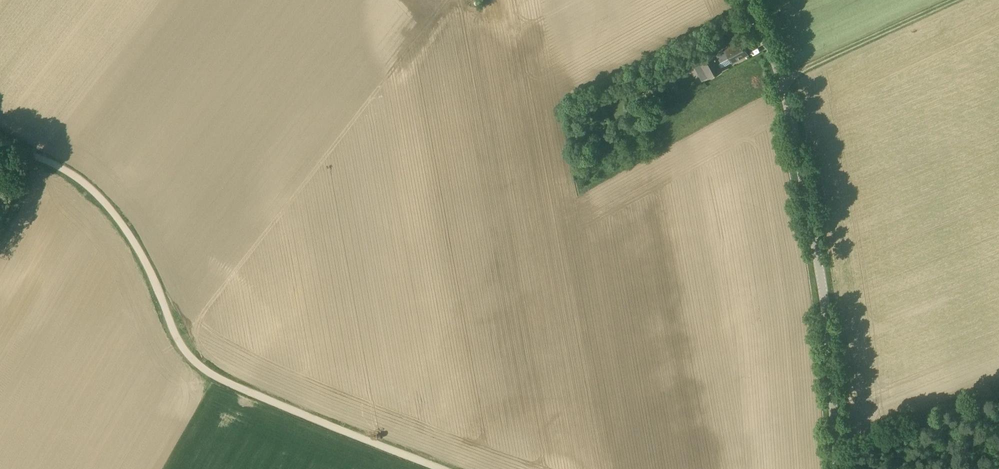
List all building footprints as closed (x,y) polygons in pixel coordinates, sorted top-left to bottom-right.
[(732,60),(733,61),(748,53),(741,41),(701,63),(709,77),(721,70),(720,67),(732,60)] [(639,100),(627,104),(631,113),(642,108),(639,100)]
